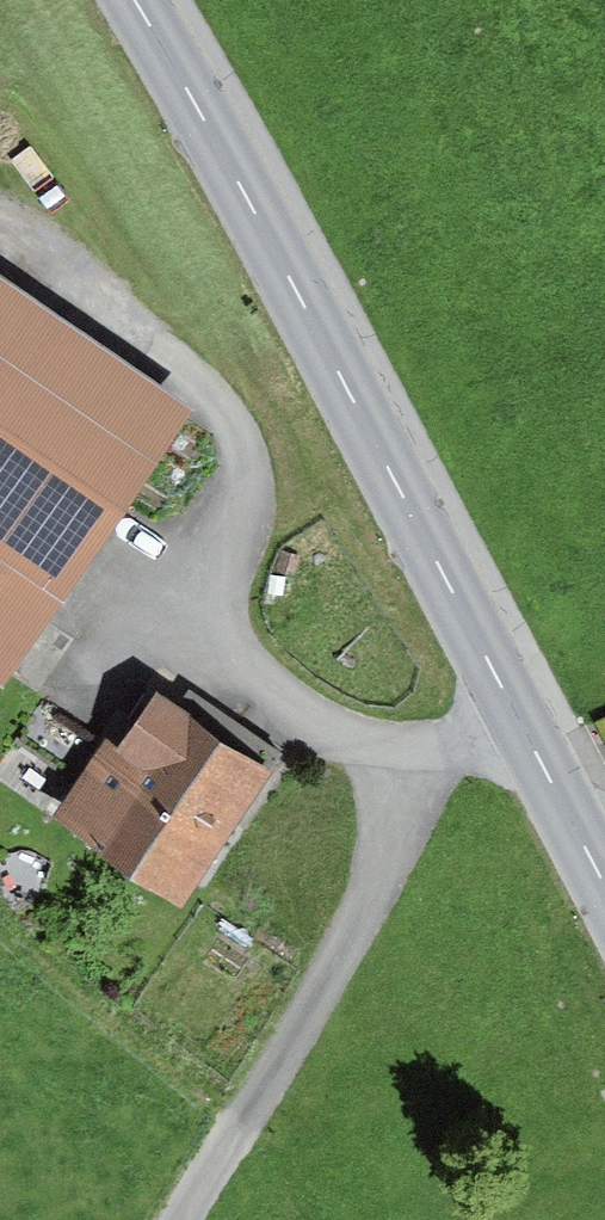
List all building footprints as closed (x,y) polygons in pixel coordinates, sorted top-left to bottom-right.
[(0,290),(0,683),(5,686),(187,415),(0,290)] [(264,766),(139,684),(50,819),(175,901),(264,766)]
